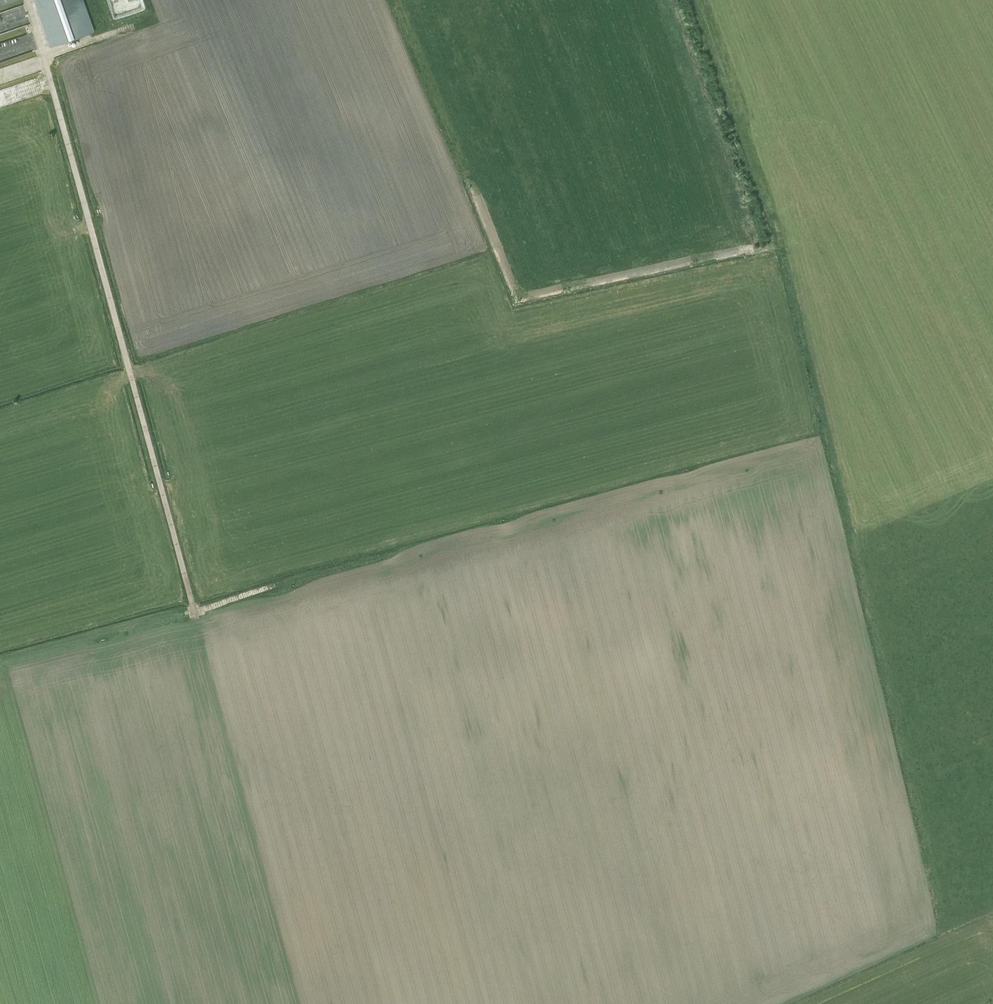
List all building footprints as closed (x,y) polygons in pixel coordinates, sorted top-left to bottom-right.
[(83,0),(34,0),(50,46),(94,31),(83,0)] [(40,74),(36,60),(0,69),(0,85),(40,74)] [(26,101),(22,86),(0,91),(0,108),(26,101)]
